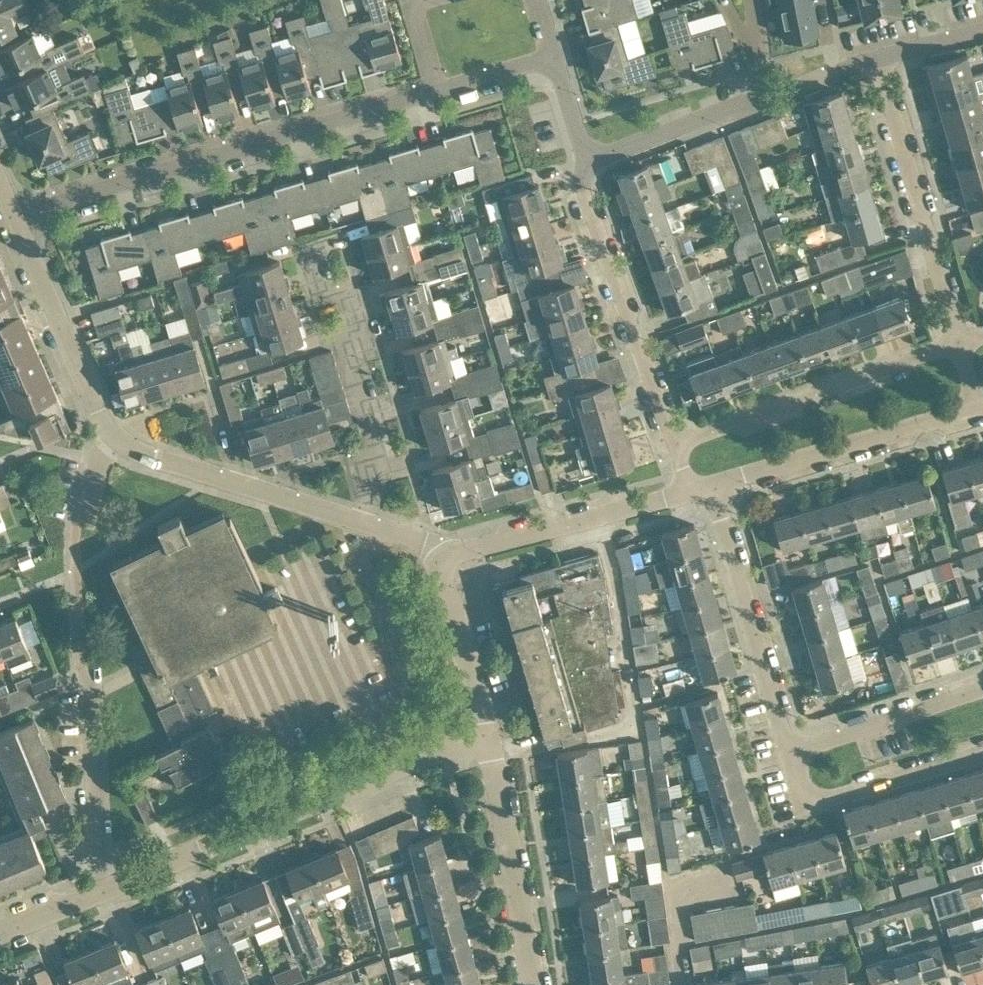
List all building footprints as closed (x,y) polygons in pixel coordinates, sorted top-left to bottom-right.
[(15,29),(7,12),(23,4),(21,0),(0,0),(0,36),(15,29)] [(349,24),(341,0),(321,0),(327,20),(329,19),(332,29),(309,36),(308,36),(319,74),(323,86),(338,81),(344,79),(347,79),(346,77),(345,75),(361,70),(347,24),(349,24)] [(401,58),(384,0),(364,0),(366,8),(369,7),(372,17),(349,24),(347,24),(361,70),(362,74),(377,70),(383,68),(386,67),(385,66),(385,63),(401,58)] [(585,5),(588,14),(584,15),(589,31),(618,23),(617,22),(640,15),(636,0),(584,0),(585,5)] [(786,39),(818,33),(812,2),(822,0),(778,0),(786,39)] [(900,11),(898,0),(861,0),(865,19),(900,11)] [(838,21),(850,18),(848,4),(835,6),(838,21)] [(685,11),(678,13),(676,5),(659,10),(662,18),(676,68),(693,63),(694,67),(712,61),(721,59),(723,58),(723,57),(722,54),(736,50),(727,22),(692,33),(685,11)] [(308,36),(309,36),(303,14),(285,20),(288,31),(292,43),(295,42),(297,48),(276,54),(274,55),(283,84),(287,96),(302,92),(308,90),(311,89),(311,88),(310,85),(307,77),(319,74),(308,36)] [(618,23),(589,31),(593,43),(591,43),(589,44),(590,46),(593,55),(598,73),(601,72),(606,89),(656,74),(649,50),(628,56),(618,23)] [(276,54),(273,47),(267,25),(249,30),(252,42),(256,53),(259,52),(262,59),(240,65),(237,57),(236,58),(247,95),(251,107),(266,102),(272,101),(275,100),(275,99),(274,96),(271,88),(283,84),(274,55),(276,54)] [(19,80),(47,67),(48,68),(85,52),(78,35),(46,49),(47,52),(41,54),(32,33),(0,47),(0,69),(2,73),(5,72),(14,68),(19,80)] [(236,58),(237,57),(231,36),(230,36),(219,39),(213,41),(216,52),(219,64),(224,62),(226,69),(203,76),(202,76),(211,106),(215,118),(230,113),(236,111),(239,110),(238,109),(238,107),(235,98),(247,95),(236,58)] [(203,76),(201,68),(195,46),(178,51),(184,70),(186,69),(189,79),(166,86),(169,96),(178,125),(178,128),(194,123),(200,122),(203,121),(202,120),(202,118),(199,109),(211,106),(202,76),(203,76)] [(923,66),(929,87),(973,74),(967,54),(961,55),(959,48),(930,54),(933,63),(923,66)] [(29,103),(34,114),(53,106),(53,107),(91,91),(84,73),(61,83),(63,86),(57,89),(48,68),(47,67),(19,80),(7,85),(14,100),(17,108),(21,106),(29,103)] [(940,106),(978,94),(982,93),(982,72),(973,74),(929,87),(934,107),(940,106)] [(135,106),(129,85),(126,75),(103,85),(108,101),(120,142),(136,137),(137,141),(155,135),(164,133),(166,132),(166,131),(165,128),(178,125),(169,96),(135,106)] [(808,101),(803,103),(808,122),(810,126),(849,115),(842,91),(825,96),(821,89),(806,95),(808,101)] [(940,106),(944,118),(939,120),(941,127),(982,115),(982,111),(978,94),(940,106)] [(25,118),(31,131),(28,132),(33,143),(40,160),(44,159),(50,174),(98,154),(88,131),(68,140),(53,107),(53,106),(34,114),(25,118)] [(779,113),(774,115),(763,119),(773,142),(788,136),(779,113)] [(849,115),(810,126),(816,149),(856,138),(849,115)] [(982,136),(982,115),(941,127),(943,134),(948,132),(951,145),(982,136)] [(752,124),(761,146),(773,142),(763,119),(752,124)] [(749,151),(753,149),(761,146),(752,124),(740,128),(749,151)] [(481,184),(505,177),(490,127),(474,132),(473,128),(455,133),(446,136),(443,137),(444,138),(444,140),(432,144),(440,172),(475,162),(481,184)] [(728,133),(736,151),(737,156),(749,151),(740,128),(728,133)] [(732,158),(723,135),(711,140),(720,163),(732,158)] [(953,167),(982,158),(982,136),(951,145),(955,158),(951,160),(953,167)] [(812,151),(819,174),(862,161),(856,138),(816,149),(812,151)] [(711,140),(699,144),(708,167),(716,164),(720,163),(711,140)] [(406,183),(440,172),(432,144),(419,148),(419,145),(418,144),(416,145),(407,147),(389,153),(390,156),(374,161),(389,211),(412,204),(406,183)] [(684,150),(692,169),(693,173),(702,169),(708,167),(699,144),(684,150)] [(749,151),(737,156),(742,167),(758,161),(753,149),(749,151)] [(741,181),(736,169),(732,158),(720,163),(716,164),(725,187),(741,181)] [(963,185),(982,180),(982,158),(953,167),(955,174),(959,173),(963,185)] [(617,191),(621,200),(668,183),(659,160),(619,175),(624,189),(617,191)] [(369,217),(389,211),(374,161),(358,166),(357,162),(340,167),(331,170),(329,171),(329,172),(330,174),(317,178),(325,206),(360,196),(366,218),(369,217)] [(869,184),(862,161),(819,174),(825,197),(869,184)] [(760,167),(744,173),(751,195),(768,190),(760,167)] [(539,184),(536,185),(532,173),(513,179),(488,186),(482,188),(486,201),(498,197),(504,217),(545,205),(539,184)] [(291,217),(325,206),(317,178),(304,182),(304,179),(303,178),(301,179),(292,182),(274,187),(275,190),(259,195),(274,245),(292,240),(297,238),(291,217)] [(964,207),(964,208),(982,202),(982,180),(963,185),(966,198),(962,199),(964,207)] [(668,183),(621,200),(624,210),(631,207),(635,220),(663,210),(659,197),(671,192),(668,183)] [(876,207),(869,184),(825,197),(832,220),(876,207)] [(759,218),(769,214),(775,212),(768,190),(751,195),(759,218)] [(449,203),(461,199),(458,192),(446,196),(449,203)] [(728,199),(733,212),(749,206),(745,193),(728,199)] [(251,252),(274,245),(259,195),(244,200),(243,196),(224,202),(216,204),(213,205),(214,206),(214,208),(202,212),(210,240),(245,230),(251,252)] [(427,200),(418,203),(420,208),(429,205),(427,200)] [(405,221),(416,218),(412,204),(389,211),(369,217),(373,231),(362,234),(368,254),(411,241),(405,221)] [(510,236),(551,224),(545,205),(504,217),(510,235),(510,236)] [(644,243),(684,228),(676,206),(663,210),(635,220),(644,243)] [(753,218),(749,206),(733,212),(737,223),(741,234),(756,228),(753,218)] [(837,247),(814,254),(818,269),(866,255),(861,237),(883,231),(876,207),(832,220),(829,221),(837,247)] [(982,228),(982,208),(971,212),(974,224),(976,230),(982,228)] [(178,250),(210,240),(202,212),(189,216),(189,213),(188,212),(186,213),(177,215),(159,221),(160,224),(147,228),(144,229),(152,258),(158,279),(162,278),(182,272),(175,251),(178,250)] [(763,228),(768,240),(783,234),(779,222),(763,228)] [(551,224),(510,236),(516,254),(556,242),(551,224)] [(686,227),(684,228),(644,243),(652,266),(680,255),(695,250),(686,227)] [(132,263),(152,258),(144,229),(131,233),(131,231),(130,229),(128,230),(119,233),(101,238),(102,242),(86,246),(100,296),(104,295),(124,289),(117,268),(132,263)] [(468,249),(480,245),(475,231),(464,234),(468,249)] [(971,232),(955,236),(959,253),(967,251),(973,240),(971,232)] [(751,256),(765,251),(761,239),(746,244),(750,256),(751,256)] [(416,261),(416,260),(411,241),(368,254),(374,274),(409,263),(416,261)] [(522,276),(515,278),(518,288),(562,275),(558,263),(562,262),(562,259),(567,258),(563,245),(558,247),(556,242),(516,254),(522,276)] [(462,245),(435,253),(435,254),(438,265),(465,256),(462,245)] [(483,258),(480,245),(468,249),(472,261),(483,258)] [(867,288),(913,273),(906,249),(859,266),(867,288)] [(758,276),(764,291),(777,286),(771,271),(765,251),(751,256),(756,268),(758,276)] [(680,255),(652,266),(660,288),(700,273),(695,258),(682,263),(680,255)] [(465,256),(438,265),(442,276),(469,269),(465,256)] [(245,293),(286,281),(280,261),(261,266),(250,270),(239,273),(242,282),(214,291),(217,301),(245,293)] [(15,412),(0,419),(0,426),(21,431),(22,424),(31,420),(38,439),(45,436),(75,443),(75,441),(69,440),(71,432),(67,431),(65,428),(71,425),(57,394),(20,310),(18,311),(13,299),(15,298),(0,264),(0,379),(15,412)] [(834,275),(839,290),(851,286),(845,271),(834,275)] [(700,273),(660,288),(668,311),(682,306),(713,295),(705,272),(700,273)] [(195,302),(190,283),(187,275),(176,279),(184,306),(194,302),(195,302)] [(565,286),(562,275),(518,288),(522,301),(527,320),(531,319),(581,304),(575,283),(565,286)] [(826,295),(839,290),(834,275),(821,279),(826,295)] [(197,307),(213,303),(205,278),(190,283),(195,302),(197,307)] [(386,292),(380,293),(384,307),(390,305),(391,311),(434,299),(428,279),(415,283),(386,291),(386,292)] [(292,300),(286,281),(245,293),(251,312),(292,300)] [(793,289),(781,294),(787,310),(799,306),(793,289)] [(151,294),(137,298),(140,309),(155,305),(151,294)] [(776,314),(787,310),(781,294),(770,298),(776,314)] [(874,306),(885,335),(912,325),(901,296),(874,306)] [(440,318),(434,299),(391,311),(397,331),(440,318)] [(256,331),(298,319),(292,300),(251,312),(256,331)] [(95,323),(122,315),(118,303),(92,311),(95,323)] [(209,304),(197,308),(201,323),(206,321),(208,327),(216,324),(209,304)] [(542,324),(546,335),(587,323),(581,304),(531,319),(533,326),(542,324)] [(456,324),(483,316),(480,305),(453,313),(456,324)] [(885,335),(874,306),(848,315),(858,344),(885,335)] [(741,309),(729,313),(734,329),(746,324),(741,309)] [(729,313),(717,317),(722,333),(734,329),(729,313)] [(122,315),(95,323),(98,332),(99,336),(110,333),(126,328),(125,324),(122,315)] [(822,325),(832,354),(858,344),(848,315),(822,325)] [(459,336),(486,328),(483,316),(456,324),(459,336)] [(284,344),(304,339),(298,319),(256,331),(262,351),(266,364),(273,362),(269,349),(284,344)] [(708,338),(703,322),(676,332),(681,348),(708,338)] [(208,327),(212,339),(223,335),(219,323),(216,324),(208,327)] [(592,342),(587,323),(546,335),(537,338),(538,343),(532,351),(535,358),(551,354),(592,342)] [(822,325),(796,334),(806,363),(832,354),(822,325)] [(192,339),(192,337),(189,329),(170,335),(185,386),(205,380),(199,361),(192,339)] [(498,349),(510,346),(506,332),(494,335),(498,349)] [(769,344),(780,373),(806,363),(796,334),(769,344)] [(166,392),(185,386),(170,335),(150,341),(153,350),(166,392)] [(409,370),(451,357),(458,355),(456,346),(449,348),(445,337),(403,350),(409,370)] [(131,344),(130,341),(118,345),(122,359),(114,361),(127,403),(147,397),(131,344)] [(153,350),(145,352),(141,341),(131,344),(147,397),(166,392),(153,350)] [(598,361),(592,342),(551,354),(557,374),(544,378),(548,390),(598,375),(594,362),(598,361)] [(733,357),(717,363),(728,392),(754,382),(743,353),(740,344),(729,348),(733,357)] [(743,353),(754,382),(780,373),(769,344),(743,353)] [(514,359),(510,346),(498,349),(502,362),(514,359)] [(310,357),(314,370),(336,364),(332,350),(310,357)] [(714,354),(687,363),(690,372),(697,392),(701,401),(703,401),(704,404),(719,398),(718,395),(728,392),(717,363),(714,355),(714,354)] [(223,376),(250,368),(246,356),(219,364),(220,366),(223,376)] [(457,377),(451,357),(409,370),(415,390),(457,377)] [(317,382),(340,376),(336,364),(314,370),(317,382)] [(470,372),(457,376),(457,377),(460,387),(500,375),(497,364),(470,372)] [(270,369),(273,380),(287,376),(283,365),(270,369)] [(260,384),(273,380),(270,369),(256,373),(260,384)] [(500,375),(460,387),(463,396),(463,397),(476,394),(476,395),(504,387),(500,375)] [(575,415),(617,402),(611,382),(601,385),(598,375),(548,390),(551,402),(569,396),(575,415)] [(321,394),(344,388),(340,376),(317,382),(321,394)] [(220,384),(221,388),(231,420),(244,416),(233,380),(220,384)] [(321,394),(322,397),(311,400),(307,387),(297,390),(301,403),(314,445),(334,439),(331,429),(328,418),(325,407),(347,400),(344,388),(321,394)] [(426,429),(468,416),(463,396),(421,409),(426,429)] [(325,407),(328,418),(351,411),(347,400),(325,407)] [(580,434),(623,421),(617,402),(575,415),(580,434)] [(282,409),(295,451),(314,445),(301,403),(282,409)] [(282,409),(263,415),(276,457),(295,451),(282,409)] [(328,418),(331,429),(354,422),(351,411),(328,418)] [(256,463),(276,457),(263,415),(243,421),(256,463)] [(465,439),(474,436),(468,416),(426,429),(432,448),(452,443),(465,439)] [(578,457),(629,442),(623,421),(580,434),(584,444),(575,447),(578,457)] [(490,442),(517,434),(514,423),(487,431),(487,432),(490,442)] [(525,436),(529,449),(539,446),(536,433),(525,436)] [(494,454),(521,446),(517,434),(490,442),(493,452),(494,454)] [(629,442),(578,457),(581,466),(589,463),(592,473),(616,465),(618,473),(635,468),(633,460),(634,460),(629,442)] [(539,446),(529,449),(532,462),(545,458),(542,449),(540,449),(539,446)] [(526,463),(525,459),(524,456),(516,458),(518,465),(526,463)] [(968,461),(977,492),(982,490),(982,457),(968,461)] [(485,464),(473,468),(470,458),(452,464),(432,469),(438,489),(488,474),(485,464)] [(942,469),(948,488),(951,498),(947,499),(956,527),(972,522),(964,496),(977,492),(968,461),(942,469)] [(535,470),(536,472),(541,491),(555,487),(548,466),(547,466),(535,470)] [(936,503),(932,492),(927,473),(901,481),(910,511),(936,503)] [(440,493),(436,494),(437,496),(438,499),(440,502),(441,505),(444,508),(444,509),(479,498),(480,498),(495,494),(494,492),(489,474),(488,474),(438,489),(440,493)] [(532,481),(505,489),(509,501),(536,493),(532,481)] [(901,481),(875,488),(885,519),(896,515),(897,520),(901,532),(915,528),(910,511),(901,481)] [(850,495),(859,526),(862,539),(888,531),(886,523),(875,488),(850,495)] [(850,495),(825,503),(834,533),(859,526),(850,495)] [(800,510),(808,540),(834,533),(825,503),(800,510)] [(808,540),(800,510),(773,518),(782,548),(808,540)] [(231,517),(226,519),(223,512),(187,529),(180,514),(158,525),(165,539),(113,563),(117,572),(112,574),(125,601),(110,607),(111,608),(112,608),(137,661),(146,678),(159,706),(158,706),(158,707),(173,742),(182,738),(184,737),(185,740),(156,754),(156,755),(157,755),(162,765),(161,765),(162,766),(169,763),(171,767),(169,768),(170,769),(171,769),(178,783),(177,783),(177,784),(227,760),(226,759),(224,759),(218,746),(223,743),(222,742),(220,743),(217,737),(220,735),(220,734),(211,739),(208,732),(211,730),(209,725),(210,724),(209,723),(206,725),(202,716),(209,712),(214,710),(215,710),(197,671),(200,670),(204,668),(206,667),(208,672),(208,671),(207,670),(216,666),(217,667),(214,659),(215,658),(273,631),(270,626),(274,625),(275,624),(267,605),(270,603),(277,600),(281,598),(281,597),(279,598),(274,588),(276,587),(272,588),(261,594),(259,588),(263,586),(256,572),(245,548),(231,517)] [(661,533),(662,533),(669,558),(701,548),(694,525),(695,525),(695,523),(661,533)] [(962,536),(966,549),(981,544),(976,531),(962,536)] [(930,547),(935,559),(950,554),(946,541),(930,547)] [(628,543),(615,546),(621,565),(622,570),(622,571),(634,567),(634,565),(628,543)] [(896,558),(895,558),(899,571),(914,566),(907,545),(893,550),(896,558)] [(669,558),(655,562),(662,586),(676,582),(707,573),(701,548),(669,558)] [(839,553),(843,566),(857,562),(854,549),(839,553)] [(21,562),(33,557),(30,550),(18,555),(21,562)] [(982,563),(982,558),(980,550),(960,556),(964,569),(982,563)] [(598,552),(558,563),(521,574),(521,576),(495,584),(508,626),(607,598),(604,571),(598,552)] [(0,560),(0,568),(20,561),(17,553),(0,560)] [(824,557),(814,560),(814,561),(818,573),(828,570),(843,566),(839,553),(824,557)] [(764,562),(768,585),(788,581),(784,558),(764,562)] [(899,571),(895,558),(881,563),(885,575),(899,571)] [(951,574),(953,573),(949,560),(931,566),(936,579),(951,574)] [(814,561),(788,568),(792,580),(818,573),(814,561)] [(857,569),(865,595),(878,591),(869,565),(857,569)] [(917,585),(935,579),(936,579),(931,566),(913,572),(917,585)] [(635,573),(623,575),(625,594),(638,592),(637,581),(635,573)] [(676,582),(682,606),(714,597),(707,573),(676,582)] [(902,576),(883,582),(887,595),(906,589),(902,576)] [(823,578),(812,581),(793,586),(801,612),(830,604),(823,578)] [(641,611),(638,592),(625,594),(628,613),(629,613),(640,611),(641,611)] [(721,621),(714,597),(682,606),(689,630),(721,621)] [(607,598),(508,626),(519,663),(607,638),(606,629),(611,628),(607,598)] [(881,600),(868,604),(873,618),(886,614),(881,600)] [(944,602),(921,610),(935,654),(959,646),(948,613),(948,614),(945,606),(944,602)] [(982,638),(982,602),(972,606),(982,638)] [(830,604),(801,612),(808,638),(838,629),(830,604)] [(973,641),(982,638),(972,606),(962,609),(948,613),(959,646),(973,641)] [(923,622),(900,629),(910,663),(912,663),(911,662),(912,661),(923,658),(935,654),(921,610),(920,610),(923,622)] [(328,616),(331,624),(337,621),(334,613),(328,616)] [(886,614),(873,618),(878,633),(891,629),(886,614)] [(4,654),(9,666),(32,657),(16,617),(0,623),(0,645),(4,654)] [(728,645),(721,621),(689,630),(696,654),(728,645)] [(633,644),(633,645),(648,642),(660,639),(657,627),(644,630),(643,624),(629,626),(632,645),(633,644)] [(808,638),(815,663),(845,654),(838,629),(808,638)] [(607,638),(519,663),(529,698),(612,672),(607,642),(607,638)] [(648,642),(633,645),(636,663),(659,659),(656,640),(660,639),(648,642)] [(703,679),(737,669),(736,668),(735,668),(728,645),(696,654),(703,679)] [(885,655),(887,658),(890,669),(903,665),(898,651),(885,655)] [(845,654),(815,663),(823,689),(853,680),(845,654)] [(617,706),(625,705),(619,670),(612,672),(529,698),(538,730),(539,732),(544,731),(544,732),(546,732),(548,738),(549,739),(550,739),(550,738),(562,734),(563,736),(583,730),(587,729),(617,720),(616,718),(614,711),(617,710),(617,706)] [(24,704),(28,703),(59,690),(53,674),(34,681),(17,688),(24,704)] [(654,693),(653,691),(651,674),(637,676),(640,693),(640,695),(654,693)] [(1,714),(24,704),(17,688),(0,694),(0,711),(1,714)] [(718,691),(699,697),(685,701),(692,726),(724,717),(717,693),(718,693),(718,691)] [(657,715),(644,718),(647,737),(660,735),(657,715)] [(19,876),(21,881),(40,873),(38,869),(44,866),(46,871),(48,870),(34,838),(46,833),(42,825),(46,823),(39,806),(65,795),(58,777),(53,778),(50,772),(55,770),(47,751),(43,753),(40,746),(45,744),(37,725),(32,727),(29,721),(34,719),(34,717),(0,731),(0,730),(0,759),(28,827),(0,839),(0,890),(14,884),(12,879),(19,876)] [(724,717),(692,726),(698,750),(731,741),(724,717)] [(660,735),(647,737),(647,738),(650,755),(663,753),(662,747),(660,735)] [(629,741),(631,757),(643,755),(641,739),(629,741)] [(731,741),(698,750),(705,774),(738,765),(731,741)] [(557,752),(561,779),(592,774),(588,748),(557,752)] [(695,777),(693,778),(697,790),(709,786),(712,798),(745,789),(738,765),(705,774),(695,777)] [(665,767),(652,769),(655,787),(666,785),(668,785),(665,767)] [(965,775),(974,808),(982,805),(982,769),(965,775)] [(606,792),(603,776),(603,773),(592,774),(561,779),(566,807),(607,800),(606,792)] [(965,775),(941,781),(950,815),(974,808),(965,775)] [(636,796),(650,794),(647,777),(634,779),(635,789),(636,796)] [(949,815),(950,815),(941,781),(917,788),(926,822),(949,815)] [(671,803),(670,797),(668,785),(666,785),(655,787),(658,806),(671,803)] [(893,795),(903,829),(926,822),(917,788),(893,795)] [(745,789),(712,798),(719,822),(752,813),(745,789)] [(131,792),(147,824),(148,824),(148,823),(158,818),(146,791),(135,797),(132,792),(131,792)] [(650,794),(636,796),(639,809),(652,807),(650,794)] [(869,802),(878,836),(903,829),(893,795),(869,802)] [(570,833),(612,826),(607,800),(566,807),(570,833)] [(845,807),(844,807),(849,827),(853,843),(878,836),(869,802),(845,808),(845,807)] [(760,836),(758,837),(752,813),(719,822),(708,825),(716,850),(727,847),(741,843),(759,838),(760,837),(760,836)] [(409,841),(423,837),(413,815),(401,820),(409,841)] [(673,816),(660,818),(663,838),(676,836),(676,835),(686,832),(682,819),(674,821),(673,816)] [(409,841),(401,820),(390,825),(399,846),(409,841)] [(654,823),(641,825),(645,847),(658,845),(654,823)] [(379,829),(388,850),(399,846),(390,825),(379,829)] [(574,857),(602,853),(629,849),(628,844),(627,838),(614,841),(612,826),(570,833),(574,857)] [(367,834),(376,855),(388,850),(379,829),(367,834)] [(812,839),(821,870),(846,863),(836,830),(835,831),(835,832),(812,839)] [(409,841),(416,867),(447,859),(440,833),(423,837),(409,841)] [(355,839),(363,857),(365,860),(376,855),(367,834),(355,839)] [(682,869),(676,836),(663,838),(668,873),(682,869)] [(796,877),(821,870),(812,839),(787,846),(796,877)] [(660,859),(658,845),(645,847),(647,862),(660,859)] [(771,885),(796,877),(787,846),(764,853),(764,851),(763,851),(761,851),(762,853),(731,862),(736,877),(766,868),(771,885)] [(357,860),(344,865),(337,847),(335,847),(336,849),(312,858),(329,898),(349,890),(359,928),(375,924),(357,860)] [(578,884),(598,881),(606,880),(602,853),(574,857),(578,884)] [(968,875),(982,870),(982,859),(982,856),(964,862),(968,875)] [(318,907),(331,902),(329,898),(312,858),(289,868),(288,867),(287,868),(299,898),(312,892),(318,907)] [(447,859),(416,867),(403,871),(410,897),(423,893),(454,884),(447,859)] [(946,867),(950,880),(968,875),(964,862),(946,867)] [(919,889),(938,883),(934,870),(918,875),(916,876),(919,889)] [(898,882),(902,894),(919,889),(916,876),(898,882)] [(262,879),(238,889),(255,930),(280,920),(275,907),(263,877),(261,878),(262,879)] [(381,877),(369,881),(373,896),(386,892),(381,877)] [(961,883),(966,897),(982,891),(982,877),(961,883)] [(867,891),(870,904),(896,896),(892,883),(891,883),(889,879),(889,878),(886,878),(882,880),(882,883),(883,886),(867,891)] [(645,897),(648,918),(667,915),(661,880),(654,881),(629,885),(631,899),(643,897),(645,897)] [(943,889),(930,893),(933,902),(937,916),(939,916),(936,908),(965,899),(968,907),(969,907),(966,897),(961,883),(943,889)] [(454,884),(423,893),(430,918),(461,910),(454,884)] [(230,940),(255,930),(238,889),(215,899),(214,898),(213,898),(230,940)] [(831,913),(862,907),(858,893),(844,896),(827,900),(831,913)] [(623,906),(620,907),(618,894),(610,895),(609,895),(608,896),(592,898),(580,900),(584,927),(625,920),(623,906)] [(923,909),(919,897),(918,895),(899,901),(904,915),(923,909)] [(737,903),(742,931),(758,927),(756,914),(753,900),(737,903)] [(806,918),(831,913),(827,900),(804,905),(804,906),(806,918)] [(880,923),(904,915),(899,901),(876,909),(880,923)] [(722,906),(727,934),(742,931),(737,903),(722,906)] [(806,918),(804,906),(804,905),(793,907),(769,912),(773,925),(806,918)] [(706,909),(712,937),(727,934),(722,906),(706,909)] [(190,908),(164,918),(176,947),(202,937),(190,908)] [(696,940),(712,937),(706,909),(690,912),(696,940)] [(880,923),(876,909),(851,916),(856,930),(880,923)] [(430,918),(437,944),(468,935),(461,910),(430,918)] [(756,914),(758,927),(773,925),(769,912),(756,914)] [(391,913),(379,917),(383,931),(395,928),(391,913)] [(318,943),(319,943),(308,915),(295,921),(306,949),(312,963),(313,965),(325,960),(318,943)] [(670,940),(667,915),(648,918),(651,943),(670,940)] [(972,919),(982,955),(982,916),(972,919)] [(814,936),(824,935),(834,933),(850,930),(846,917),(812,923),(814,936)] [(947,925),(952,941),(961,973),(978,968),(976,963),(982,961),(982,955),(972,919),(972,917),(961,920),(947,925)] [(164,918),(138,929),(155,970),(181,959),(176,947),(164,918)] [(625,920),(584,927),(589,953),(618,948),(628,946),(625,920)] [(306,949),(295,921),(281,927),(293,954),(306,949)] [(788,928),(790,941),(814,936),(812,923),(788,928)] [(399,943),(395,928),(383,931),(387,946),(399,943)] [(765,946),(790,941),(788,928),(763,932),(765,946)] [(936,931),(912,939),(923,975),(946,968),(947,969),(948,969),(936,931)] [(747,949),(765,946),(763,932),(745,936),(747,949)] [(468,935),(437,944),(444,969),(475,961),(468,935)] [(740,936),(726,939),(729,954),(733,953),(743,951),(740,936)] [(912,939),(911,937),(901,940),(905,951),(890,955),(899,982),(898,982),(899,984),(909,984),(914,983),(913,978),(923,975),(912,939)] [(134,983),(115,938),(114,939),(114,940),(91,950),(103,978),(105,984),(128,984),(134,983)] [(689,947),(692,960),(711,956),(708,943),(689,947)] [(220,952),(234,984),(250,984),(234,946),(220,952)] [(593,979),(623,974),(618,948),(589,953),(593,979)] [(103,978),(91,950),(67,960),(67,959),(65,959),(76,984),(87,984),(103,978)] [(205,958),(216,984),(234,984),(220,952),(208,957),(205,958)] [(666,952),(653,954),(655,969),(668,967),(666,952)] [(899,982),(890,955),(889,955),(866,962),(868,972),(872,984),(889,984),(898,982),(899,982)] [(383,957),(365,964),(369,976),(387,969),(383,957)] [(772,984),(797,984),(794,967),(793,959),(782,961),(783,968),(770,970),(772,984)] [(819,963),(822,984),(849,984),(845,959),(819,963)] [(448,984),(481,984),(475,961),(444,969),(448,984)] [(794,967),(797,984),(822,984),(819,963),(794,967)] [(393,968),(397,982),(409,979),(406,965),(393,968)] [(46,967),(34,971),(39,982),(31,984),(54,984),(46,967)] [(594,984),(640,984),(657,982),(657,984),(670,982),(668,967),(655,969),(645,970),(623,974),(593,979),(594,984)] [(334,975),(336,984),(344,984),(354,981),(350,969),(334,975)] [(746,984),(772,984),(770,970),(745,974),(746,984)] [(163,974),(146,982),(147,984),(167,984),(163,974)] [(745,974),(733,976),(720,978),(721,984),(746,984),(745,974)] [(334,975),(314,982),(315,984),(336,984),(334,975)]
